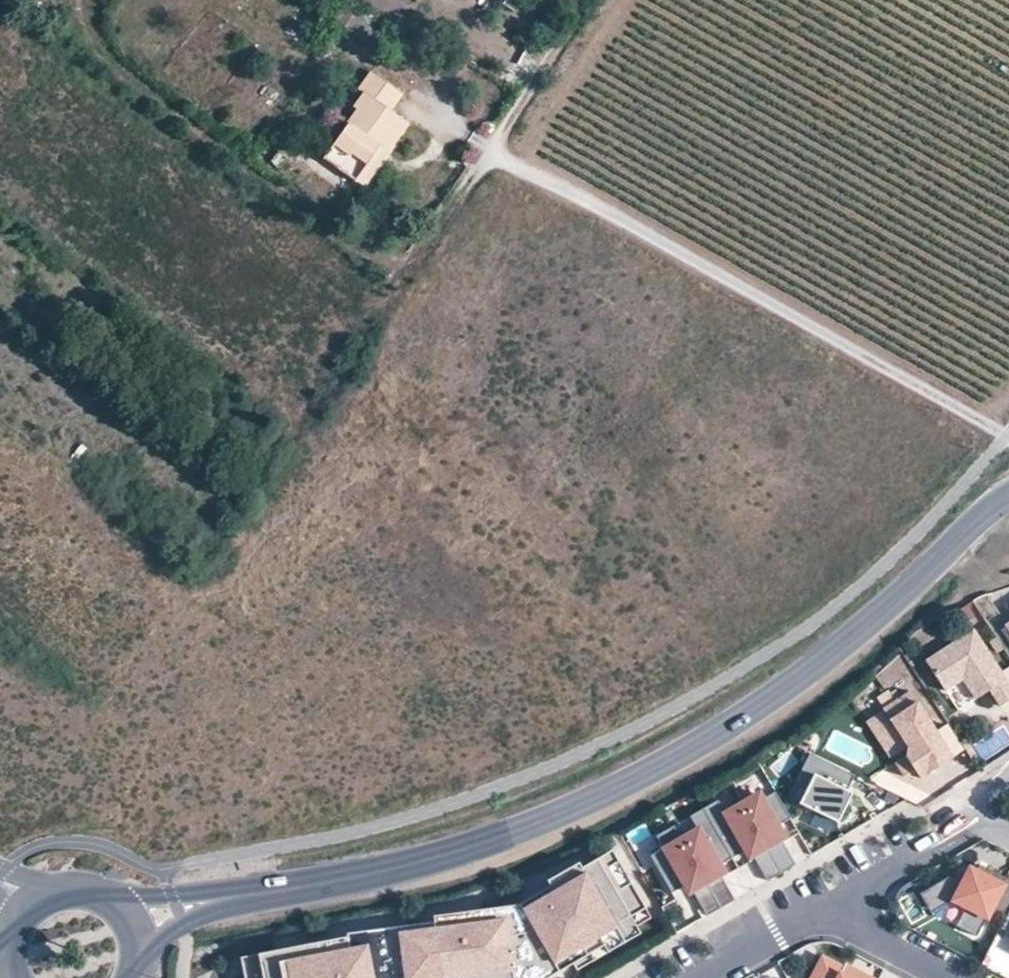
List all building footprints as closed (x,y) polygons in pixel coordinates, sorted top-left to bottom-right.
[(320,161),(350,181),(374,149),(383,155),(404,125),(386,113),(397,96),(366,75),(354,91),(360,96),(350,109),(354,112),(320,161)] [(361,188),(383,155),(374,149),(350,181),(361,188)] [(973,629),(925,660),(945,691),(962,679),(975,699),(989,690),(1000,706),(1008,700),(1008,685),(973,629)] [(952,757),(909,690),(882,707),(883,709),(907,746),(905,755),(894,762),(903,775),(919,779),(952,757)] [(907,746),(883,709),(867,720),(890,757),(907,746)] [(968,741),(962,745),(971,757),(976,754),(968,741)] [(851,772),(806,749),(792,777),(804,783),(795,800),(833,819),(848,789),(843,787),(851,772)] [(760,793),(743,803),(783,872),(797,864),(782,839),(785,837),(779,826),(792,818),(776,791),(763,799),(760,793)] [(718,800),(705,808),(734,858),(747,850),(751,857),(754,855),(769,880),(783,872),(743,803),(726,813),(718,800)] [(721,865),(734,858),(705,808),(691,816),(699,829),(682,839),(722,907),(736,899),(721,874),(725,872),(721,865)] [(709,916),(722,907),(682,839),(675,826),(657,836),(665,849),(652,856),(673,893),(686,885),(690,892),(694,890),(709,916)] [(612,850),(504,912),(400,926),(241,958),(244,977),(548,977),(573,963),(577,970),(594,960),(590,953),(652,918),(612,850)] [(977,871),(1004,884),(1007,877),(981,864),(977,871)] [(1008,914),(1008,878),(1007,877),(1004,884),(977,871),(971,868),(964,881),(954,876),(929,891),(941,911),(957,901),(970,907),(960,926),(979,935),(991,910),(1007,918),(1008,914)] [(941,911),(929,891),(924,894),(936,914),(941,911)] [(821,956),(810,977),(871,977),(860,972),(858,976),(848,971),(850,967),(843,964),(841,967),(821,956)] [(860,972),(850,967),(848,971),(858,976),(860,972)]
